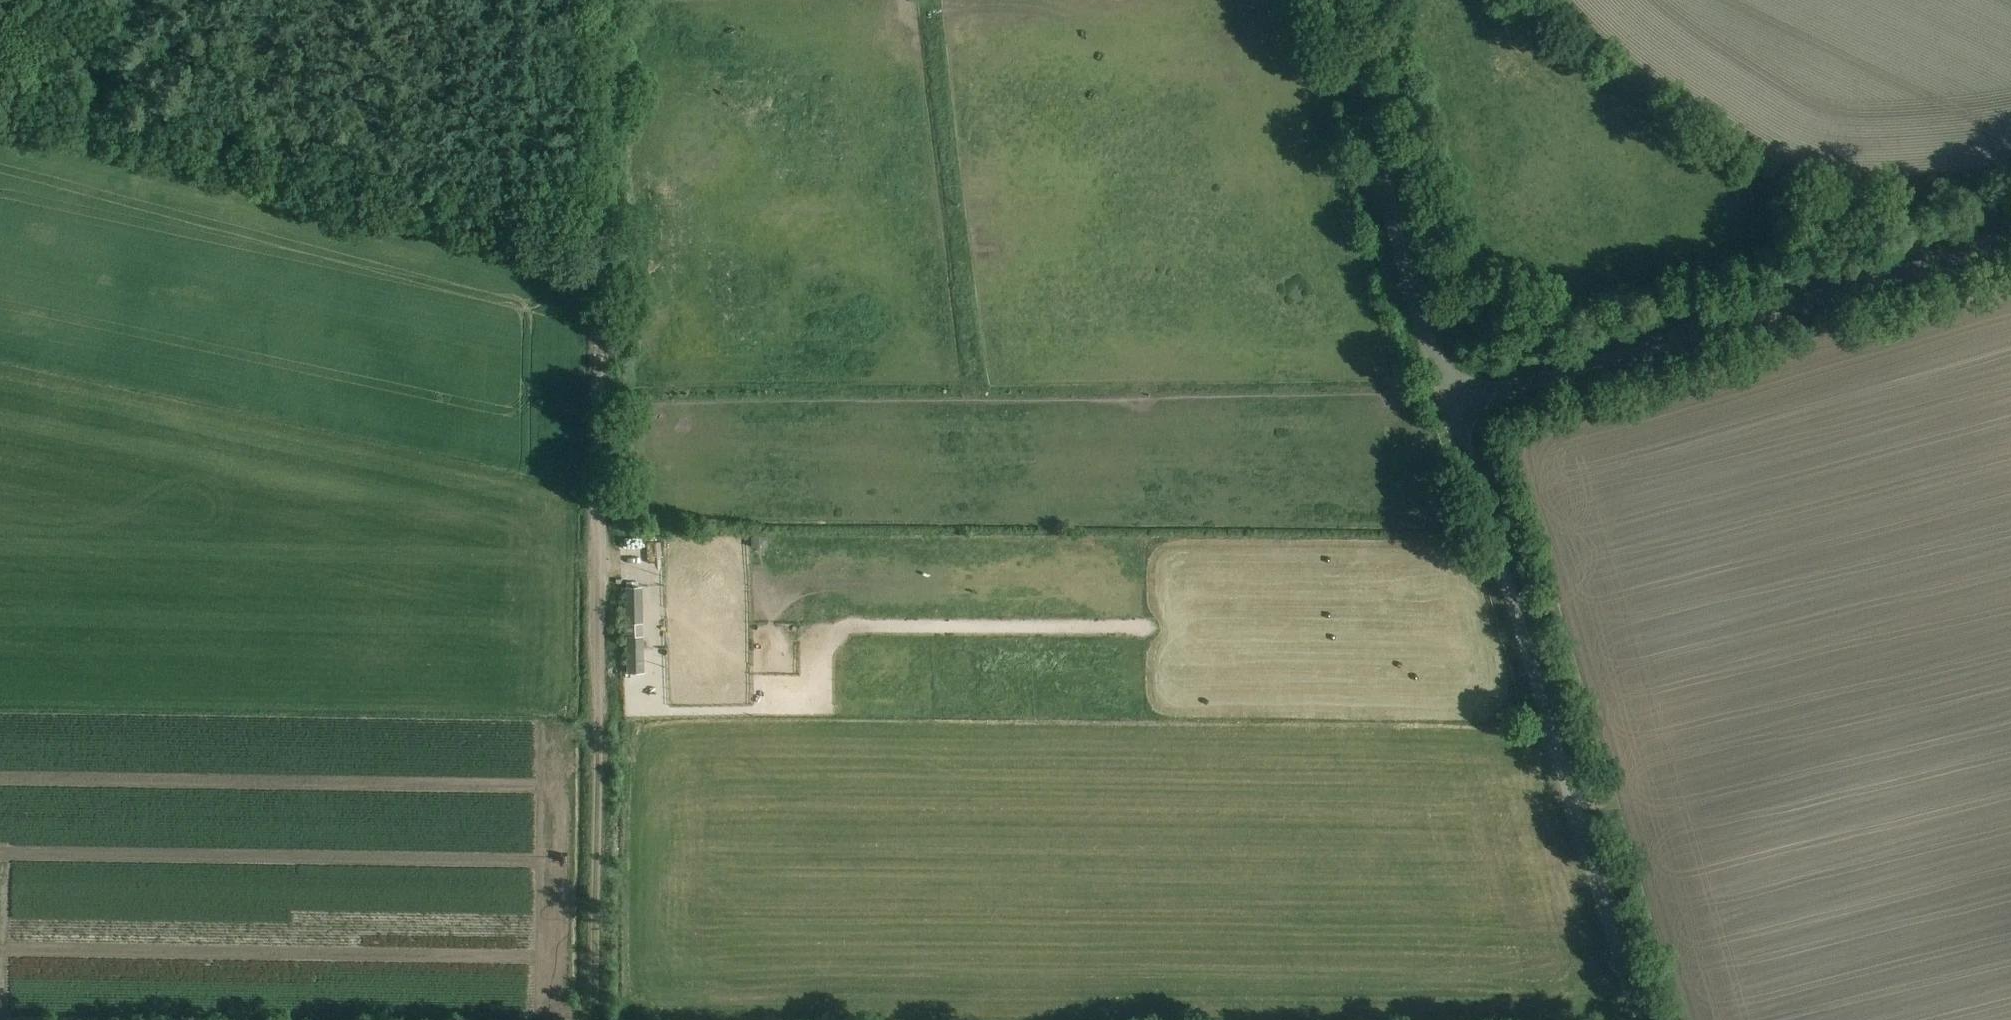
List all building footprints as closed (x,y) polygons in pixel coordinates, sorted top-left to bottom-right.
[(624,587),(625,623),(641,623),(641,587),(624,587)] [(625,623),(625,636),(642,635),(641,623),(625,623)] [(625,636),(626,673),(643,672),(642,635),(625,636)]
